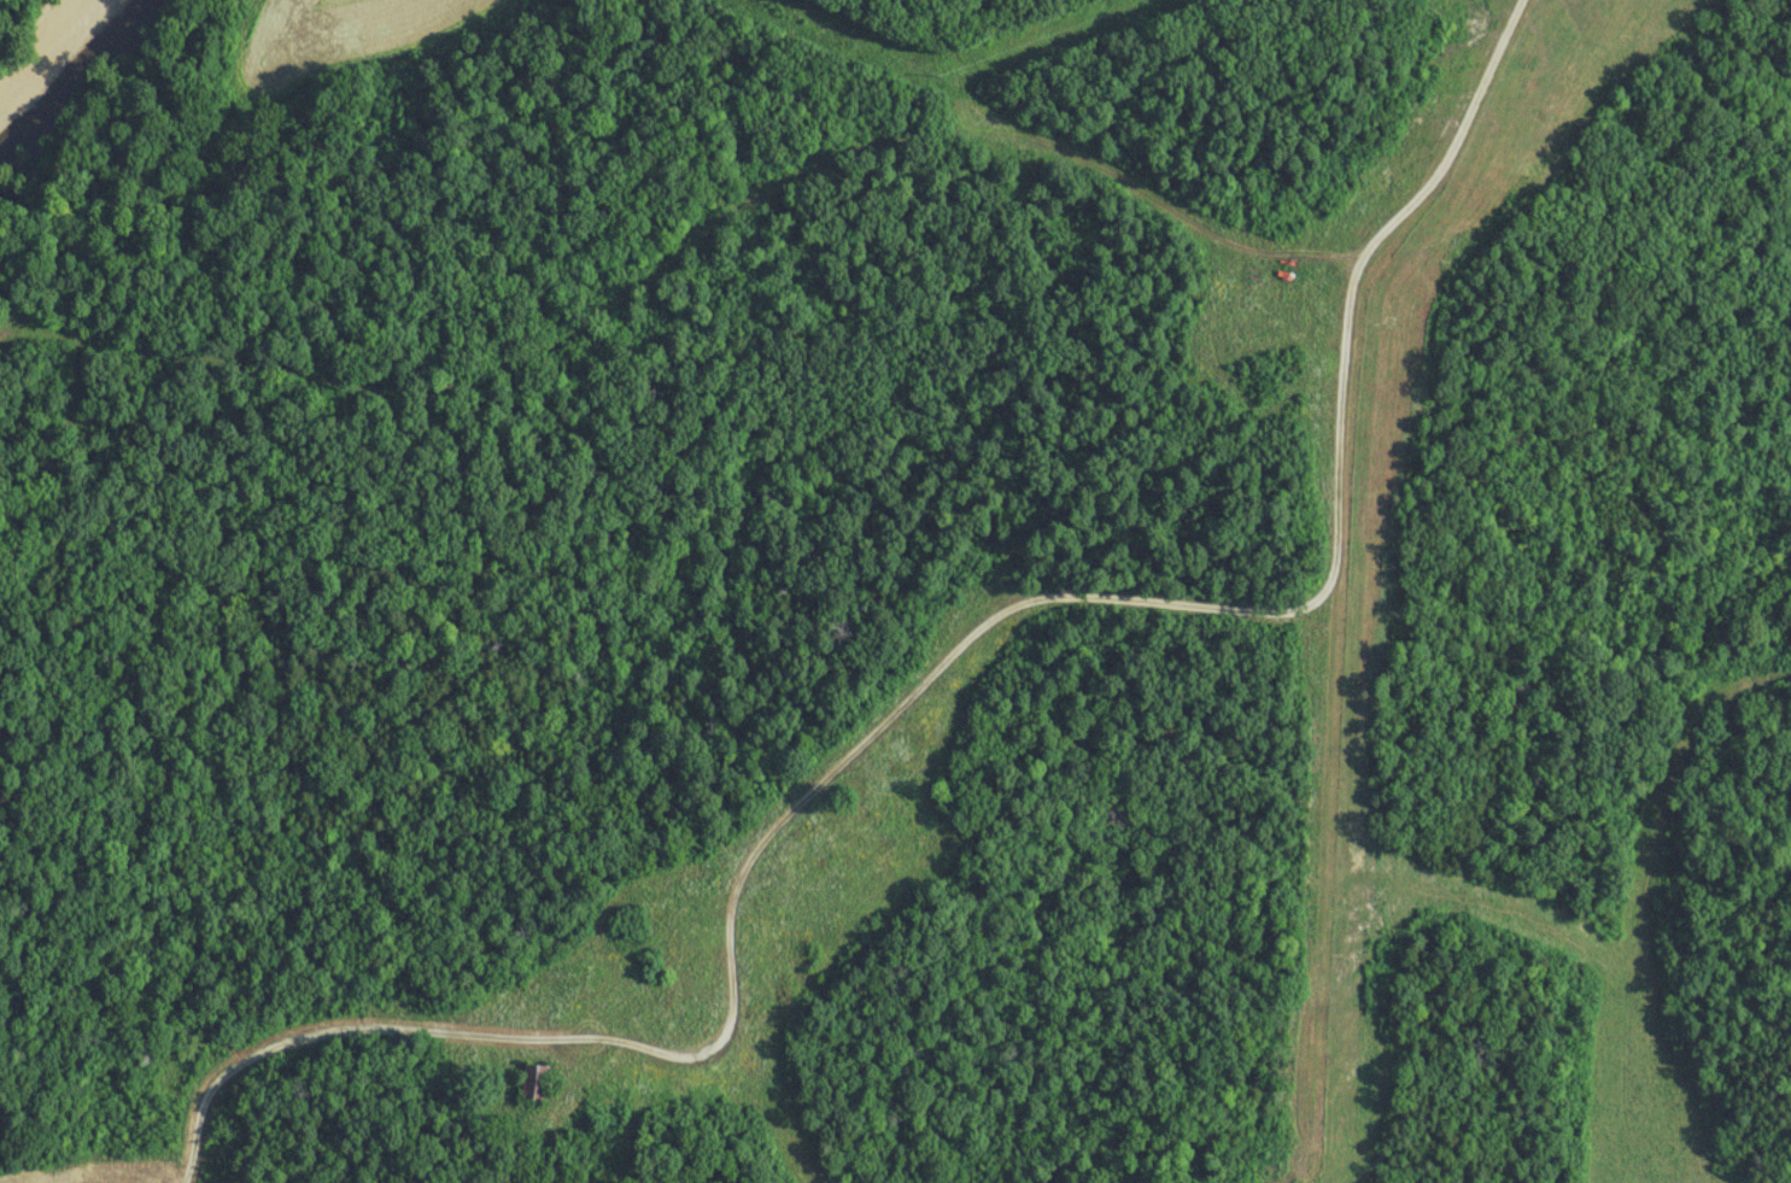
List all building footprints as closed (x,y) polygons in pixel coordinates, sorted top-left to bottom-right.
[(524,1102),(549,1102),(549,1067),(524,1067),(524,1102)]
